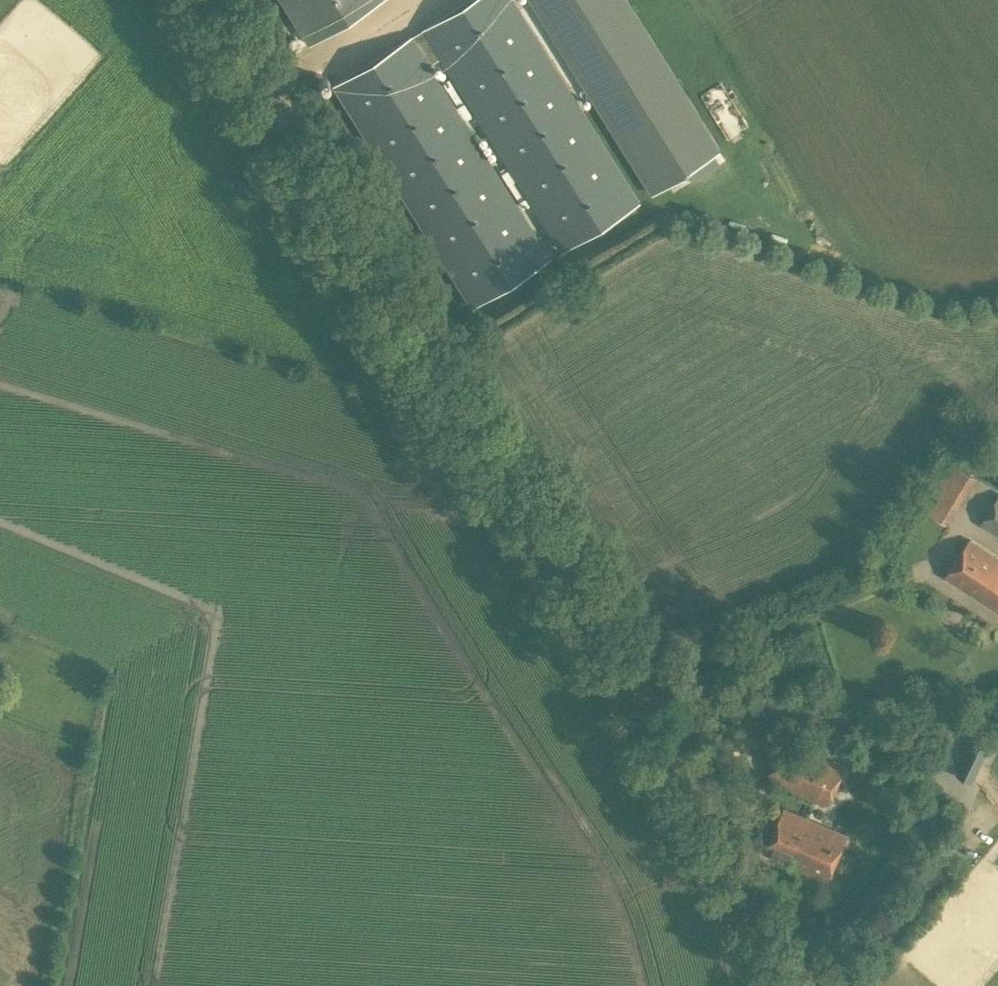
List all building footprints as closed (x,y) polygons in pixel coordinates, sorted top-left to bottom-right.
[(306,45),(354,15),(379,0),(279,0),(306,45)] [(337,81),(475,301),(551,254),(431,61),(444,52),(565,245),(641,198),(517,0),(467,0),(337,81)] [(722,150),(628,0),(529,0),(651,195),(722,150)] [(920,503),(945,521),(978,477),(952,459),(920,503)] [(979,523),(997,536),(997,497),(979,523)] [(970,539),(946,576),(997,610),(997,557),(970,539)] [(766,779),(830,806),(846,766),(802,748),(806,739),(785,732),(766,779)] [(975,737),(958,773),(972,780),(990,744),(975,737)] [(807,817),(784,807),(765,852),(790,862),(807,817)] [(848,834),(808,817),(791,863),(829,879),(848,834)] [(826,914),(801,940),(813,952),(838,926),(826,914)]
